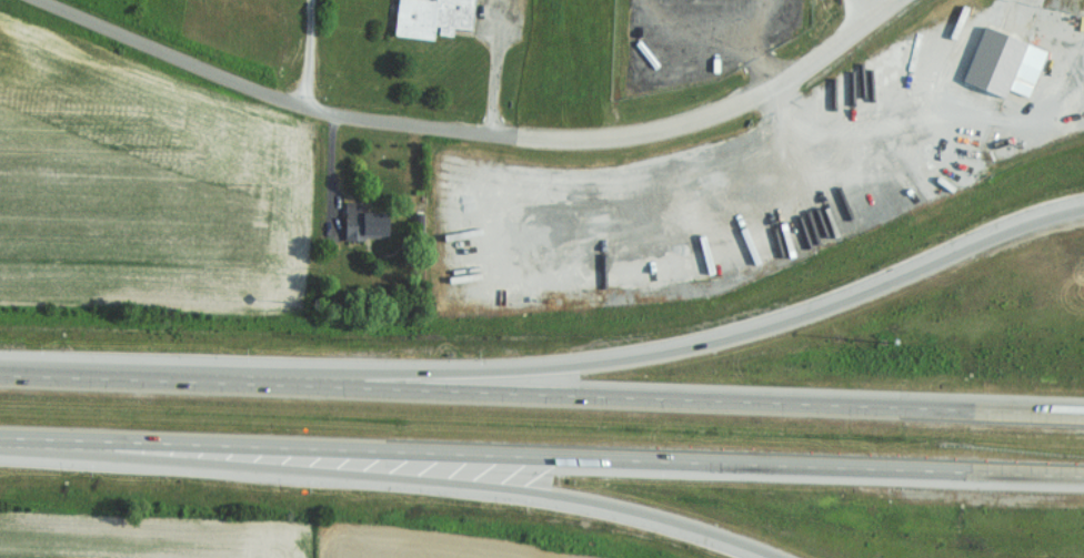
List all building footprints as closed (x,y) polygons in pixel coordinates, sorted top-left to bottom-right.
[(397,37),(401,0),(481,0),(476,33),(455,31),(454,34),(443,33),(443,27),(440,26),(439,41),(397,37)] [(1003,28),(1051,49),(1031,95),(1011,87),(1006,98),(978,85),(1003,28)] [(343,238),(384,237),(383,211),(362,212),(361,201),(342,201),(343,238)]
